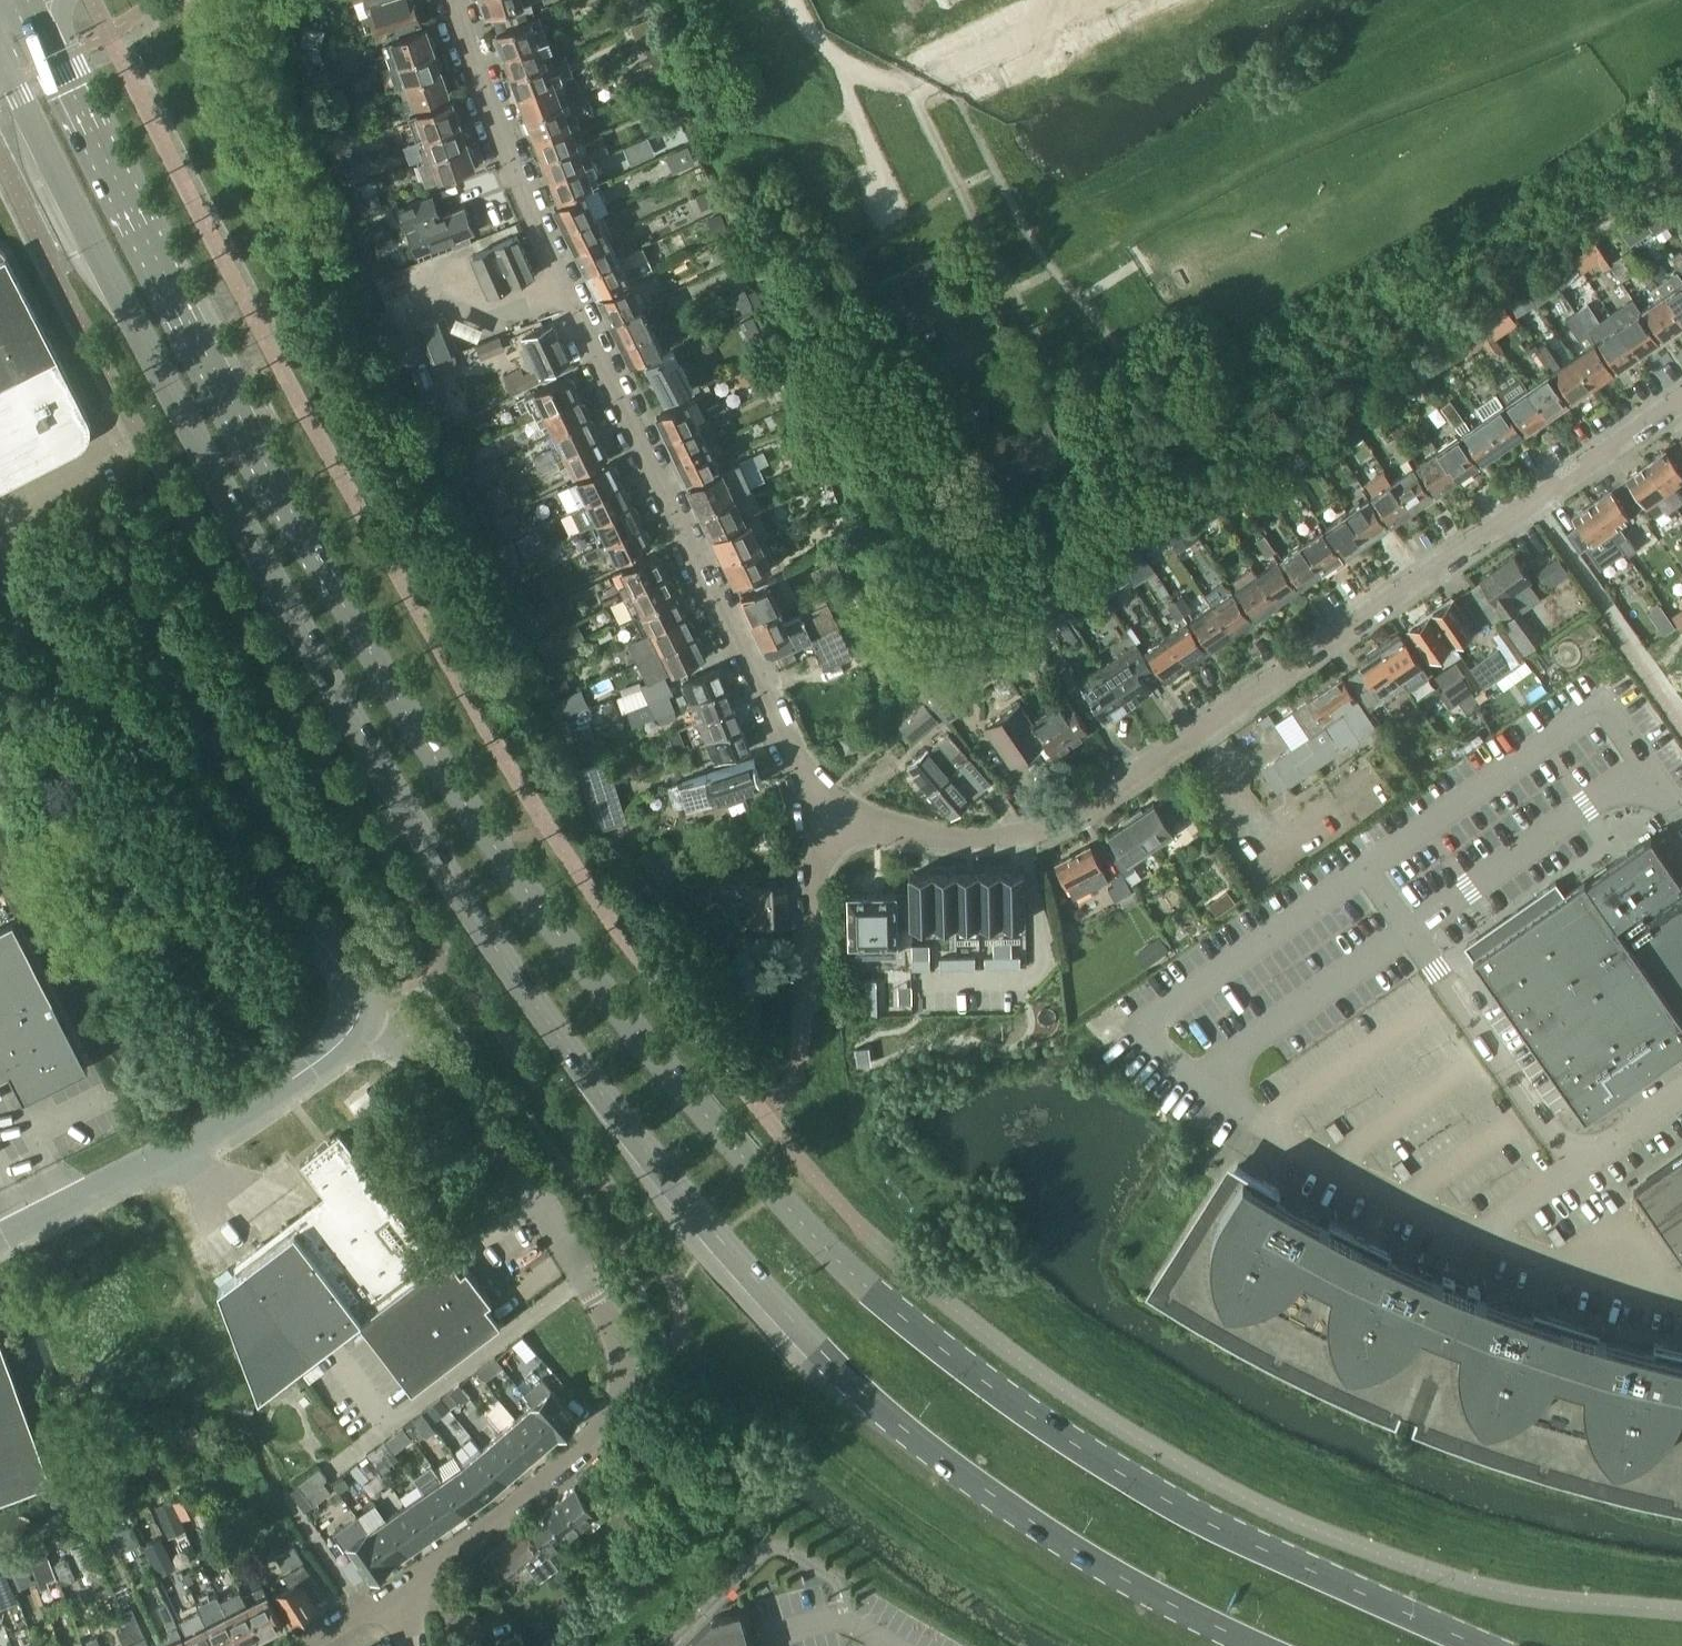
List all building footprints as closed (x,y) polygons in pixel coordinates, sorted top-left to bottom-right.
[(284,1),(290,13),(326,0),(286,0),(284,1)] [(413,0),(366,0),(379,36),(421,21),(413,0)] [(483,12),(484,12),(486,16),(532,0),(478,0),(483,12)] [(544,29),(539,17),(530,20),(535,32),(544,29)] [(679,99),(664,56),(663,57),(649,18),(637,22),(644,42),(651,62),(645,64),(652,86),(659,83),(667,104),(679,99)] [(501,48),(504,55),(548,38),(544,29),(535,32),(530,20),(496,33),(496,36),(495,38),(499,49),(501,48)] [(395,50),(399,61),(434,49),(434,47),(435,44),(433,37),(430,36),(427,27),(383,43),(387,53),(395,50)] [(553,59),(549,48),(551,47),(548,38),(504,55),(506,61),(504,62),(508,73),(511,73),(511,75),(553,59)] [(441,67),(442,64),(440,58),(437,56),(434,49),(399,61),(391,64),(394,74),(403,71),(407,83),(442,70),(441,67)] [(563,78),(559,69),(557,70),(553,59),(511,75),(512,77),(511,79),(515,90),(517,89),(519,95),(563,78)] [(450,92),(447,84),(448,80),(446,74),(443,72),(442,70),(407,83),(400,85),(404,97),(403,97),(406,107),(450,92)] [(563,78),(519,95),(522,102),(520,103),(524,114),(527,114),(527,116),(561,101),(558,91),(567,88),(563,78)] [(460,120),(461,117),(459,111),(456,109),(453,101),(410,116),(417,137),(461,122),(460,120)] [(561,101),(527,116),(528,118),(526,120),(531,131),(533,130),(535,136),(579,119),(575,110),(566,113),(561,101)] [(579,119),(535,136),(538,143),(536,144),(540,155),(542,155),(543,157),(577,142),(573,131),(582,128),(579,119)] [(467,141),(469,137),(466,131),(463,129),(461,122),(417,137),(421,147),(429,144),(433,156),(468,143),(467,141)] [(577,142),(543,157),(544,159),(542,161),(546,172),(548,171),(551,177),(594,160),(590,150),(581,153),(577,142)] [(468,143),(433,156),(437,168),(429,171),(433,180),(476,165),(473,157),(474,154),(472,147),(469,146),(468,143)] [(594,160),(551,177),(553,185),(551,185),(556,196),(558,197),(559,199),(593,183),(588,172),(597,168),(594,160)] [(1668,193),(1681,214),(1681,184),(1668,193)] [(597,185),(585,191),(597,214),(609,208),(597,185)] [(585,191),(554,207),(558,217),(557,220),(561,227),(564,228),(565,230),(597,214),(585,191)] [(432,194),(399,208),(406,228),(441,215),(432,194)] [(464,206),(441,215),(406,228),(417,254),(450,240),(464,235),(474,231),(464,206)] [(597,214),(565,230),(565,231),(564,234),(568,241),(571,242),(575,251),(607,236),(597,214)] [(534,274),(517,235),(472,255),(490,294),(534,274)] [(618,257),(607,236),(575,251),(580,260),(579,263),(582,270),(585,271),(586,273),(618,257)] [(79,447),(75,438),(80,435),(83,426),(80,421),(89,417),(6,255),(5,253),(2,250),(1,249),(0,248),(0,487),(79,447)] [(1620,280),(1642,267),(1629,248),(1607,261),(1610,265),(1603,269),(1615,288),(1622,283),(1620,280)] [(934,255),(879,281),(896,316),(901,314),(911,334),(961,310),(934,255)] [(618,257),(586,273),(586,274),(585,277),(589,284),(592,285),(597,295),(629,279),(618,257)] [(1677,269),(1657,284),(1664,294),(1681,321),(1681,277),(1677,269)] [(631,283),(599,299),(603,308),(602,311),(606,319),(609,320),(610,321),(641,305),(631,283)] [(1642,309),(1662,337),(1672,331),(1673,333),(1681,326),(1681,321),(1664,294),(1642,309)] [(1659,339),(1639,311),(1641,310),(1632,297),(1610,312),(1618,325),(1639,356),(1651,348),(1649,346),(1659,339)] [(1489,330),(1509,317),(1500,303),(1480,316),(1489,330)] [(641,305),(610,321),(610,322),(609,325),(613,333),(616,334),(620,342),(652,327),(641,305)] [(1639,356),(1618,325),(1610,312),(1597,321),(1588,307),(1578,314),(1591,334),(1593,333),(1597,340),(1617,368),(1626,362),(1627,364),(1639,356)] [(1614,370),(1589,335),(1591,334),(1578,314),(1576,311),(1565,318),(1585,348),(1573,356),(1594,387),(1609,376),(1607,375),(1614,370)] [(444,315),(416,325),(430,361),(458,350),(444,315)] [(1499,345),(1489,330),(1480,316),(1456,331),(1468,350),(1484,340),(1491,350),(1499,345)] [(547,378),(545,373),(570,361),(552,323),(527,335),(542,366),(524,374),(521,368),(504,376),(511,394),(547,378)] [(652,327),(620,342),(625,352),(624,355),(627,362),(630,363),(631,365),(663,349),(652,327)] [(1445,362),(1466,349),(1454,332),(1433,346),(1441,357),(1445,362)] [(505,349),(499,335),(476,343),(481,358),(505,349)] [(1594,387),(1573,356),(1561,365),(1545,342),(1537,347),(1534,342),(1522,351),(1536,371),(1551,361),(1575,397),(1584,390),(1586,392),(1594,387)] [(1429,372),(1423,363),(1427,360),(1424,356),(1433,350),(1439,358),(1441,357),(1433,346),(1411,360),(1422,377),(1429,372)] [(673,348),(646,363),(666,399),(693,385),(673,348)] [(460,368),(454,352),(431,361),(436,377),(460,368)] [(1548,373),(1528,387),(1549,417),(1560,409),(1559,408),(1568,401),(1548,373)] [(520,424),(537,415),(578,395),(575,389),(576,385),(573,379),(570,378),(568,375),(526,396),(533,411),(518,418),(520,424)] [(1549,417),(1528,387),(1520,375),(1498,390),(1507,401),(1526,430),(1536,423),(1537,425),(1549,417)] [(1523,432),(1503,404),(1496,393),(1475,407),(1483,418),(1503,448),(1515,440),(1513,439),(1523,432)] [(588,416),(587,413),(588,409),(585,403),(582,402),(578,395),(537,415),(538,417),(527,421),(526,428),(528,435),(535,437),(545,432),(542,426),(549,422),(554,432),(588,416)] [(698,422),(708,417),(698,396),(656,416),(661,425),(659,428),(663,436),(666,436),(667,438),(698,422)] [(1407,429),(1387,396),(1375,404),(1395,435),(1395,436),(1407,429)] [(1463,419),(1450,400),(1441,405),(1455,425),(1463,419)] [(1046,415),(1003,436),(999,426),(963,443),(975,468),(970,471),(990,511),(1016,498),(1015,498),(1027,493),(1017,473),(1063,450),(1046,415)] [(545,460),(598,435),(595,429),(595,425),(592,419),(589,418),(588,416),(554,432),(560,444),(534,457),(537,464),(545,460)] [(677,459),(719,439),(708,417),(698,422),(667,438),(667,439),(666,442),(670,449),(673,450),(677,459)] [(1492,456),(1503,448),(1483,418),(1462,432),(1481,461),(1490,454),(1492,456)] [(608,456),(606,453),(607,449),(604,443),(601,442),(598,435),(545,460),(537,464),(542,474),(569,461),(574,473),(608,456)] [(1432,494),(1413,466),(1408,459),(1409,457),(1395,436),(1395,435),(1386,441),(1401,462),(1399,463),(1405,471),(1392,480),(1412,509),(1432,494)] [(1458,435),(1437,449),(1457,478),(1478,463),(1458,435)] [(720,466),(713,453),(723,448),(719,439),(677,459),(682,468),(680,471),(684,479),(687,480),(688,481),(720,466)] [(471,447),(458,453),(461,461),(475,455),(471,447)] [(1436,492),(1457,478),(1437,449),(1416,463),(1436,492)] [(1677,449),(1669,454),(1665,449),(1645,463),(1673,502),(1681,496),(1673,484),(1681,478),(1681,456),(1677,449)] [(734,495),(766,481),(760,467),(757,468),(751,456),(688,486),(700,511),(733,495),(734,495)] [(622,484),(618,477),(619,474),(616,468),(613,466),(611,463),(570,483),(577,498),(580,504),(622,484)] [(1264,488),(1287,473),(1280,463),(1257,477),(1264,488)] [(1673,502),(1645,463),(1626,477),(1627,477),(1619,482),(1637,510),(1646,504),(1654,515),(1673,502)] [(483,466),(472,472),(477,481),(488,476),(483,466)] [(1412,509),(1392,480),(1389,482),(1383,473),(1367,484),(1373,493),(1371,494),(1391,523),(1412,509)] [(1637,510),(1619,482),(1611,488),(1591,502),(1610,529),(1627,554),(1636,548),(1626,534),(1618,524),(1637,510)] [(513,507),(505,483),(486,489),(488,495),(485,495),(492,515),(501,512),(500,511),(513,507)] [(632,504),(630,501),(631,498),(628,492),(625,490),(622,484),(580,504),(585,514),(593,510),(598,520),(632,504)] [(733,495),(700,511),(710,534),(744,518),(734,495),(733,495)] [(1367,497),(1347,512),(1366,540),(1387,525),(1367,497)] [(1325,516),(1315,500),(1308,505),(1317,520),(1325,516)] [(1610,529),(1591,502),(1572,515),(1591,542),(1602,535),(1610,546),(1606,549),(1617,565),(1629,557),(1627,554),(1610,529)] [(600,544),(641,523),(638,517),(639,514),(636,507),(632,506),(632,504),(598,520),(591,524),(600,544)] [(514,508),(493,518),(503,538),(515,533),(519,531),(515,521),(519,519),(514,508)] [(1346,555),(1366,540),(1347,512),(1326,527),(1346,555)] [(760,515),(712,537),(723,560),(760,542),(754,529),(765,524),(760,515)] [(651,544),(650,541),(650,538),(647,531),(644,530),(641,523),(600,544),(584,552),(588,560),(604,553),(610,564),(651,544)] [(1283,544),(1273,528),(1263,535),(1274,550),(1283,544)] [(1342,556),(1322,528),(1301,542),(1321,571),(1342,556)] [(536,529),(517,538),(525,556),(545,546),(536,529)] [(1274,550),(1263,535),(1255,540),(1265,556),(1274,550)] [(497,546),(490,549),(497,568),(504,565),(520,558),(512,539),(497,546)] [(760,542),(723,560),(734,583),(771,565),(760,542)] [(1300,585),(1321,571),(1301,542),(1281,556),(1300,585)] [(545,546),(525,556),(526,558),(532,570),(552,561),(545,546)] [(666,574),(662,567),(663,563),(660,557),(657,556),(655,553),(617,572),(622,583),(620,585),(624,594),(666,574)] [(1514,555),(1480,579),(1504,614),(1517,604),(1509,592),(1530,578),(1514,555)] [(861,557),(848,563),(852,572),(865,566),(861,557)] [(1546,585),(1567,571),(1558,557),(1537,572),(1546,585)] [(521,559),(504,566),(512,584),(529,577),(521,559)] [(835,559),(811,570),(819,587),(843,575),(835,559)] [(1277,559),(1257,572),(1276,602),(1297,587),(1277,559)] [(1629,561),(1619,569),(1626,579),(1637,572),(1629,561)] [(1257,572),(1252,565),(1233,579),(1238,586),(1236,587),(1256,615),(1276,602),(1257,572)] [(633,614),(675,593),(674,591),(675,587),(672,581),(669,580),(666,574),(624,594),(633,614)] [(790,601),(778,574),(767,580),(755,585),(756,588),(743,595),(747,604),(746,608),(751,620),(779,607),(790,601)] [(844,581),(827,589),(834,603),(850,595),(844,581)] [(1441,602),(1429,610),(1452,642),(1493,615),(1473,585),(1468,588),(1455,597),(1454,596),(1445,602),(1441,602)] [(1232,590),(1211,604),(1230,633),(1252,618),(1232,590)] [(643,634),(685,613),(682,607),(683,603),(680,597),(676,596),(675,593),(633,614),(643,634)] [(779,607),(751,620),(767,654),(773,655),(800,642),(810,638),(824,667),(853,654),(824,593),(811,599),(812,603),(802,608),(805,612),(786,621),(779,607)] [(1210,647),(1230,633),(1211,604),(1190,619),(1210,647)] [(1408,628),(1429,657),(1452,642),(1429,610),(1418,618),(1417,621),(1408,628)] [(1503,622),(1511,633),(1524,652),(1539,642),(1527,624),(1518,612),(1503,622)] [(695,633),(694,631),(694,627),(691,621),(688,620),(685,613),(643,634),(633,639),(637,648),(647,643),(652,654),(695,633)] [(1187,621),(1166,635),(1185,664),(1206,649),(1187,621)] [(1494,635),(1498,642),(1499,643),(1495,645),(1511,668),(1524,659),(1508,635),(1504,629),(1494,635)] [(689,663),(706,655),(701,647),(702,643),(699,637),(696,636),(695,633),(652,654),(657,665),(648,670),(653,679),(663,674),(664,674),(688,662),(689,663)] [(1400,633),(1379,648),(1400,677),(1421,663),(1400,633)] [(1165,678),(1185,664),(1166,635),(1145,649),(1165,678)] [(1136,643),(1102,666),(1127,703),(1150,688),(1145,681),(1156,673),(1148,660),(1139,647),(1136,643)] [(1347,676),(1369,708),(1404,684),(1400,677),(1379,648),(1359,662),(1361,666),(1347,676)] [(560,659),(547,664),(552,676),(565,671),(560,659)] [(1488,672),(1480,660),(1470,667),(1478,679),(1488,672)] [(1101,664),(1077,680),(1083,689),(1104,719),(1127,703),(1102,666),(1101,664)] [(725,687),(717,667),(683,681),(691,701),(725,687)] [(959,712),(945,694),(952,690),(938,670),(911,690),(930,700),(947,721),(959,712)] [(1077,680),(1071,671),(1060,678),(1072,696),(1083,689),(1077,680)] [(653,679),(641,685),(642,687),(655,716),(657,715),(674,709),(675,708),(669,694),(673,692),(667,680),(664,674),(663,674),(653,679)] [(1338,709),(1355,697),(1341,677),(1292,710),(1309,735),(1324,725),(1341,713),(1338,709)] [(1461,677),(1444,688),(1454,703),(1471,692),(1461,677)] [(570,689),(565,678),(549,686),(554,696),(570,689)] [(642,687),(617,696),(623,711),(627,709),(633,724),(655,716),(642,687)] [(733,706),(725,687),(691,701),(699,720),(733,706)] [(985,723),(1011,763),(1045,740),(1054,753),(1076,738),(1080,739),(1086,734),(1087,731),(1088,730),(1065,696),(1031,719),(1019,700),(985,723)] [(1340,749),(1341,751),(1342,752),(1378,728),(1376,725),(1355,697),(1338,709),(1341,713),(1324,725),(1340,749)] [(909,734),(924,720),(927,724),(935,717),(923,703),(900,724),(909,734)] [(741,726),(733,706),(699,720),(707,740),(741,726)] [(674,709),(657,715),(660,724),(677,717),(674,709)] [(546,718),(536,722),(539,731),(550,727),(552,727),(549,717),(547,718),(546,718)] [(567,720),(557,723),(565,746),(594,737),(589,724),(570,730),(567,720)] [(1309,735),(1262,769),(1277,791),(1287,784),(1288,786),(1340,749),(1324,725),(1309,735)] [(749,747),(741,726),(707,740),(715,761),(749,747)] [(679,729),(669,733),(674,748),(685,744),(679,729)] [(863,744),(857,730),(840,736),(846,751),(863,744)] [(929,791),(971,755),(951,730),(908,766),(929,791)] [(586,740),(566,748),(572,765),(592,758),(586,740)] [(686,754),(678,757),(682,770),(690,768),(686,754)] [(971,755),(929,791),(951,816),(991,781),(971,755)] [(689,804),(761,781),(754,758),(682,781),(672,784),(670,787),(675,805),(679,806),(689,803),(689,804)] [(608,761),(577,770),(596,831),(627,821),(608,761)] [(1141,807),(1130,815),(1152,848),(1175,833),(1168,824),(1179,817),(1167,798),(1156,806),(1154,802),(1142,810),(1141,807)] [(1116,844),(1108,850),(1122,870),(1121,871),(1122,873),(1132,868),(1129,863),(1152,848),(1130,815),(1118,822),(1120,825),(1109,832),(1116,844)] [(1476,957),(1566,1085),(1563,1088),(1575,1105),(1578,1104),(1585,1113),(1681,1045),(1681,881),(1650,835),(1504,937),(1476,957)] [(1073,897),(1106,880),(1108,879),(1090,845),(1056,862),(1073,897)] [(1121,871),(1110,877),(1114,884),(1108,887),(1114,899),(1131,890),(1122,873),(1121,871)] [(1000,921),(999,872),(977,873),(978,921),(1000,921)] [(1023,872),(999,872),(1000,921),(1024,920),(1023,872)] [(955,921),(954,873),(931,874),(933,922),(955,921)] [(978,921),(977,873),(954,873),(955,921),(978,921)] [(933,922),(931,874),(908,875),(910,922),(933,922)] [(789,882),(766,882),(766,877),(747,877),(747,901),(737,901),(737,913),(747,913),(748,924),(789,924),(789,882)] [(1222,893),(1222,898),(1228,907),(1236,901),(1227,890),(1222,893)] [(896,892),(872,893),(873,957),(896,956),(896,940),(897,940),(896,892)] [(872,893),(848,894),(850,942),(850,957),(873,957),(872,893)] [(9,1072),(19,1067),(29,1087),(42,1080),(45,1087),(87,1066),(66,1025),(67,1024),(14,920),(0,927),(0,1077),(9,1072)] [(1159,936),(1150,942),(1160,956),(1169,949),(1159,936)] [(1002,967),(1002,955),(985,956),(985,967),(1002,967)] [(1020,966),(1020,955),(1002,955),(1002,967),(1020,966)] [(975,967),(974,956),(957,957),(957,968),(975,967)] [(929,968),(929,957),(912,958),(912,969),(929,968)] [(957,968),(957,957),(939,957),(940,968),(957,968)] [(876,997),(876,979),(864,979),(865,997),(876,997)] [(877,1014),(876,997),(865,997),(865,1015),(877,1014)] [(358,1319),(436,1260),(340,1132),(301,1162),(330,1200),(327,1202),(318,1199),(311,1215),(302,1211),(295,1228),(286,1223),(279,1239),(271,1246),(261,1242),(236,1261),(237,1271),(219,1286),(259,1394),(358,1319)] [(1633,1185),(1681,1255),(1681,1151),(1633,1185)] [(1654,1342),(1653,1347),(1634,1342),(1597,1332),(1598,1327),(1533,1306),(1532,1311),(1477,1291),(1479,1286),(1468,1282),(1466,1286),(1453,1280),(1454,1276),(1443,1271),(1441,1277),(1423,1269),(1406,1261),(1388,1253),(1391,1248),(1364,1235),(1329,1218),(1327,1222),(1310,1213),(1293,1204),(1277,1194),(1279,1189),(1236,1163),(1158,1284),(1211,1316),(1262,1345),(1289,1359),(1316,1372),(1343,1385),(1362,1393),(1381,1401),(1399,1409),(1400,1407),(1405,1409),(1416,1413),(1415,1415),(1434,1423),(1471,1437),(1543,1460),(1609,1479),(1677,1494),(1681,1495),(1681,1348),(1654,1342)] [(385,1354),(479,1282),(467,1266),(461,1270),(447,1251),(436,1260),(358,1319),(385,1354)] [(412,1389),(501,1322),(486,1303),(492,1299),(479,1282),(385,1354),(412,1389)] [(523,1335),(512,1344),(526,1361),(537,1352),(523,1335)] [(20,1395),(0,1339),(0,1500),(52,1481),(20,1395)] [(495,1355),(488,1360),(497,1371),(503,1366),(495,1355)] [(559,1433),(577,1417),(551,1387),(533,1403),(559,1433)] [(450,1391),(442,1397),(450,1407),(458,1401),(450,1391)] [(441,1396),(427,1406),(436,1418),(450,1407),(442,1397),(441,1396)] [(559,1433),(533,1403),(516,1418),(541,1448),(559,1433)] [(524,1462),(541,1448),(516,1418),(499,1433),(524,1462)] [(416,1421),(405,1429),(414,1441),(425,1433),(416,1421)] [(403,1428),(387,1440),(395,1450),(410,1439),(403,1428)] [(507,1477),(524,1462),(499,1433),(481,1447),(507,1477)] [(375,1446),(366,1453),(367,1454),(377,1467),(386,1461),(389,1465),(398,1458),(385,1441),(376,1447),(375,1446)] [(487,1495),(507,1477),(481,1447),(463,1464),(487,1495)] [(369,1458),(362,1464),(368,1472),(375,1465),(369,1458)] [(356,1462),(350,1468),(362,1483),(369,1478),(356,1462)] [(465,1510),(487,1495),(463,1464),(442,1478),(465,1510)] [(313,1504),(326,1495),(318,1485),(327,1478),(319,1467),(298,1483),(298,1484),(313,1504)] [(344,1477),(334,1485),(339,1492),(349,1485),(344,1477)] [(446,1523),(465,1510),(442,1478),(424,1491),(446,1523)] [(298,1484),(290,1490),(305,1511),(313,1504),(298,1484)] [(575,1485),(559,1498),(579,1523),(595,1510),(575,1485)] [(191,1491),(173,1501),(182,1518),(200,1508),(191,1491)] [(427,1536),(446,1523),(424,1491),(405,1504),(427,1536)] [(171,1498),(155,1506),(169,1536),(185,1529),(171,1498)] [(559,1498),(544,1510),(564,1536),(579,1523),(559,1498)] [(409,1549),(427,1536),(405,1504),(386,1517),(409,1549)] [(107,1509),(101,1512),(111,1534),(117,1531),(107,1509)] [(532,1521),(528,1523),(548,1548),(559,1563),(574,1550),(563,1536),(564,1536),(544,1510),(532,1521)] [(390,1562),(409,1549),(386,1517),(368,1530),(390,1562)] [(523,1527),(481,1560),(492,1574),(501,1566),(509,1577),(527,1563),(540,1580),(557,1566),(548,1555),(546,1556),(542,1551),(536,1544),(523,1527)] [(371,1575),(390,1562),(368,1530),(348,1543),(371,1575)] [(172,1563),(166,1549),(160,1537),(145,1545),(156,1570),(172,1563)] [(85,1541),(71,1547),(80,1568),(94,1561),(85,1541)] [(325,1595),(293,1545),(275,1556),(285,1571),(283,1572),(290,1583),(276,1591),(295,1621),(317,1608),(313,1602),(325,1595)] [(612,1553),(604,1559),(614,1571),(622,1565),(612,1553)] [(21,1554),(4,1561),(8,1570),(25,1563),(21,1554)] [(57,1577),(48,1556),(31,1563),(41,1589),(50,1585),(48,1580),(57,1577)] [(76,1579),(67,1558),(54,1564),(62,1584),(76,1579)] [(284,1624),(263,1583),(258,1573),(248,1578),(253,1588),(252,1588),(258,1599),(248,1604),(264,1634),(265,1634),(268,1635),(276,1630),(277,1627),(284,1624)] [(596,1582),(589,1588),(597,1598),(604,1592),(596,1582)] [(228,1589),(218,1593),(223,1603),(243,1644),(248,1642),(249,1642),(252,1642),(260,1638),(261,1635),(264,1634),(248,1604),(237,1609),(228,1589)] [(566,1600),(552,1611),(561,1622),(574,1610),(566,1600)] [(156,1607),(167,1631),(177,1626),(172,1616),(166,1602),(156,1607)] [(201,1613),(207,1625),(208,1624),(219,1645),(240,1645),(243,1644),(223,1603),(201,1613)] [(132,1608),(124,1612),(129,1624),(136,1640),(139,1645),(149,1645),(132,1608)] [(746,1628),(740,1609),(712,1616),(683,1645),(751,1645),(746,1628)] [(208,1624),(207,1625),(198,1629),(193,1618),(182,1624),(193,1645),(219,1645),(208,1624)] [(129,1624),(118,1629),(125,1645),(127,1644),(136,1640),(129,1624)] [(177,1626),(167,1631),(172,1641),(163,1645),(187,1645),(178,1626),(177,1626)] [(97,1636),(86,1641),(88,1645),(101,1645),(97,1636)]
